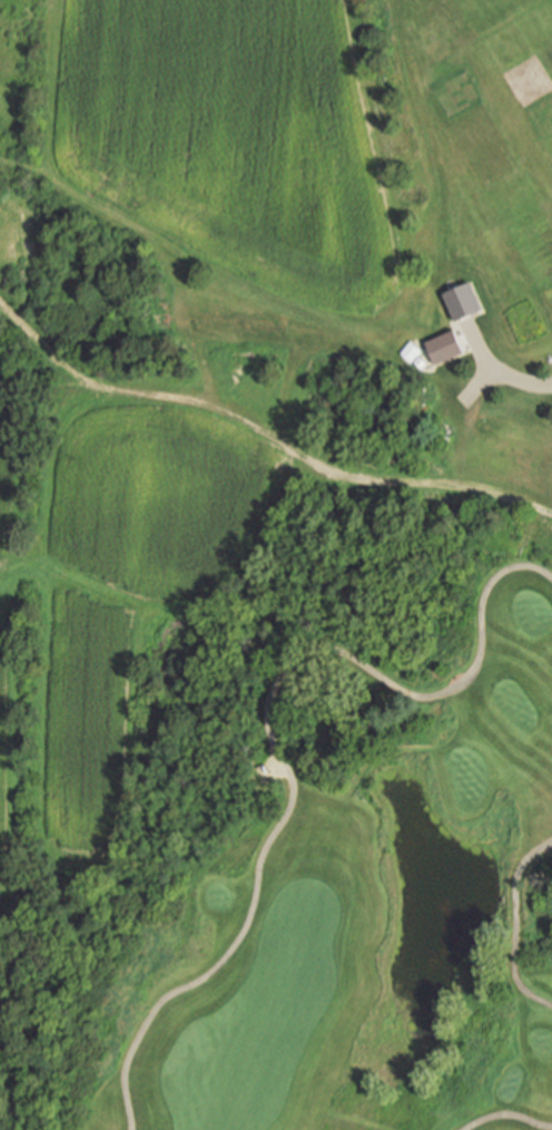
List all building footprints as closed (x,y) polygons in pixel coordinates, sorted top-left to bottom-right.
[(443,298),(456,323),(482,310),(470,284),(443,298)] [(409,362),(418,352),(409,344),(400,354),(409,362)]
